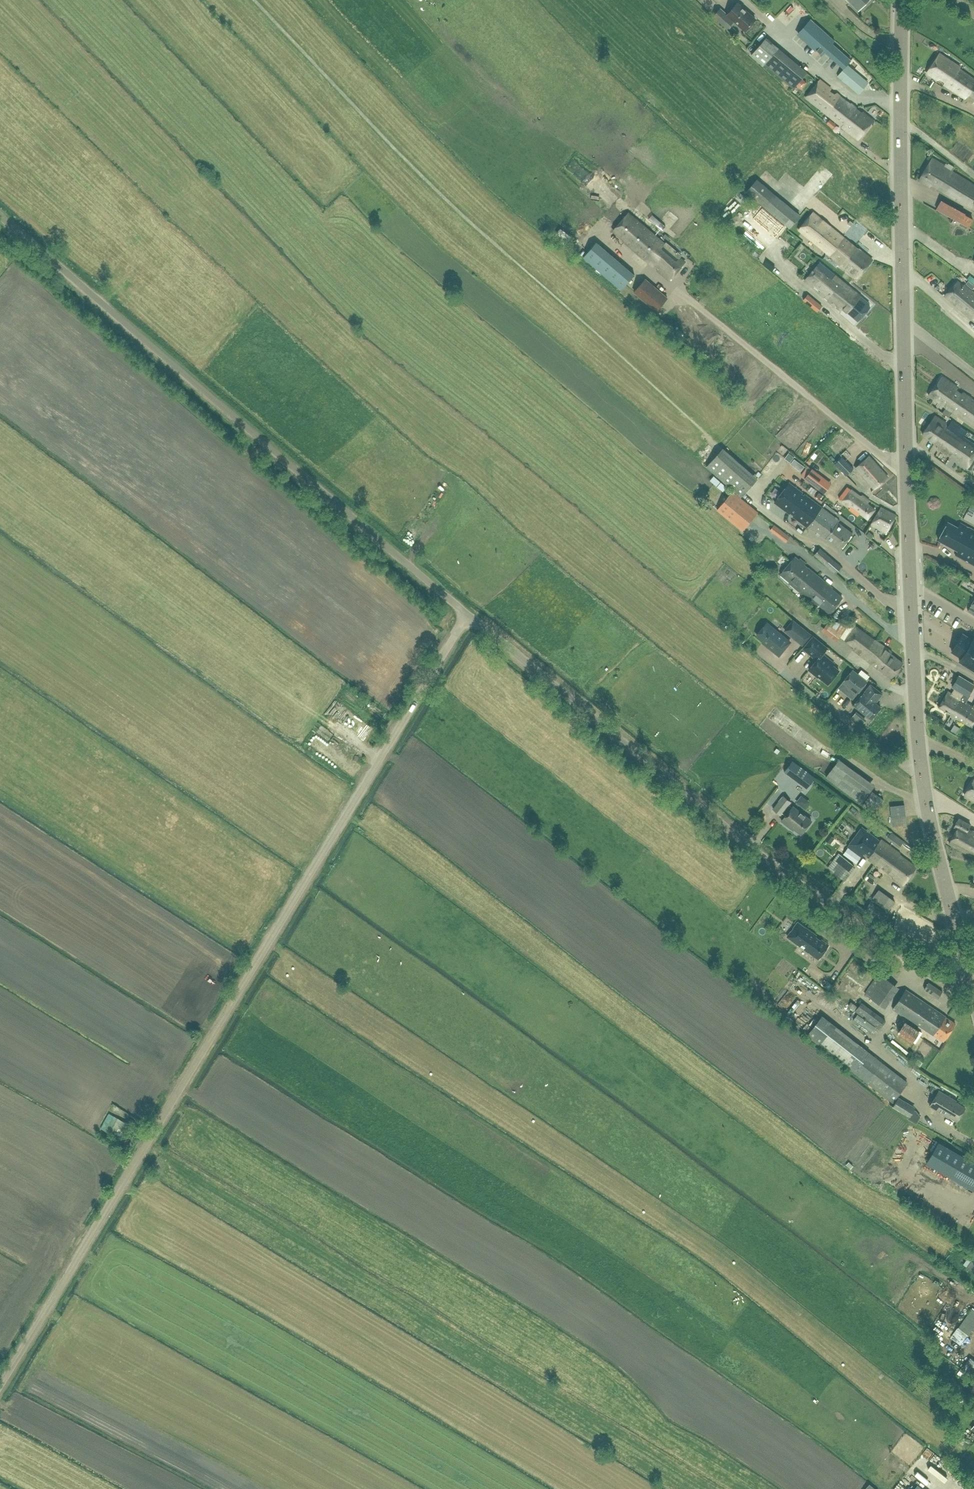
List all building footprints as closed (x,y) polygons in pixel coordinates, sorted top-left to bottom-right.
[(868,0),(848,0),(858,11),(868,0)] [(755,19),(737,3),(727,14),(720,8),(713,16),(727,29),(734,21),(745,30),(755,19)] [(835,40),(811,19),(798,33),(822,54),(825,51),(832,43),(835,40)] [(825,51),(843,68),(851,60),(832,43),(825,51)] [(973,85),(973,79),(959,68),(960,66),(959,65),(960,64),(948,55),(946,58),(940,53),(926,73),(937,80),(939,79),(944,82),(943,86),(964,100),(966,96),(973,85)] [(793,89),(807,72),(789,56),(775,73),(793,89)] [(860,75),(847,65),(838,76),(858,94),(864,86),(856,79),(860,75)] [(826,114),(840,96),(837,93),(834,95),(828,91),(830,88),(820,81),(818,83),(806,97),(826,114)] [(840,96),(826,114),(840,126),(858,140),(873,120),(863,112),(861,113),(856,109),(857,107),(852,103),(849,102),(840,96)] [(967,180),(952,171),(952,170),(932,158),(919,180),(929,186),(931,185),(973,211),(973,186),(967,180)] [(583,184),(590,177),(573,161),(566,169),(583,184)] [(756,179),(746,192),(755,199),(765,186),(757,179),(756,179)] [(969,228),(973,219),(940,201),(936,209),(969,228)] [(778,218),(790,228),(800,215),(788,205),(778,218)] [(774,239),(783,227),(759,208),(750,220),(774,239)] [(665,243),(629,213),(613,231),(624,239),(623,240),(653,266),(654,265),(658,267),(657,270),(669,279),(684,262),(679,258),(682,255),(666,242),(665,243)] [(812,213),(799,229),(840,263),(839,264),(856,278),(872,260),(859,249),(858,250),(812,213)] [(651,215),(646,220),(659,232),(664,227),(651,215)] [(559,229),(552,238),(564,246),(570,237),(559,229)] [(597,243),(583,259),(621,293),(635,278),(597,243)] [(820,262),(805,280),(813,286),(816,285),(821,289),(820,292),(830,301),(833,300),(838,304),(837,307),(841,310),(843,308),(859,321),(870,307),(868,305),(869,303),(845,283),(820,262)] [(669,300),(646,279),(634,293),(657,314),(669,300)] [(957,281),(945,296),(973,319),(973,317),(973,294),(963,285),(963,286),(957,281)] [(968,281),(965,284),(972,290),(973,287),(973,286),(968,281)] [(822,306),(815,301),(811,306),(817,311),(822,306)] [(729,363),(725,371),(730,374),(734,366),(729,363)] [(956,390),(958,387),(942,377),(928,395),(973,427),(973,400),(963,393),(961,394),(956,390)] [(923,435),(939,446),(938,449),(949,457),(969,470),(973,462),(973,444),(963,437),(966,432),(957,426),(954,431),(946,425),(946,423),(935,416),(923,435)] [(794,456),(789,453),(785,458),(790,462),(794,456)] [(846,476),(853,468),(842,456),(834,464),(846,476)] [(874,489),(888,477),(869,456),(855,468),(874,489)] [(804,466),(794,458),(790,463),(800,470),(804,466)] [(811,469),(807,466),(801,475),(804,478),(814,485),(821,475),(812,468),(811,469)] [(727,487),(714,475),(710,480),(723,492),(727,487)] [(191,482),(187,487),(195,492),(198,488),(191,482)] [(793,516),(807,527),(821,507),(804,494),(803,495),(802,494),(802,493),(789,483),(775,502),(789,513),(790,512),(794,514),(793,516)] [(851,491),(847,487),(840,497),(844,500),(847,503),(850,506),(848,509),(857,516),(859,513),(867,518),(874,509),(868,504),(869,501),(863,496),(860,498),(851,491)] [(716,510),(720,513),(742,532),(754,518),(758,512),(732,490),(716,510)] [(840,549),(852,533),(838,522),(839,521),(821,507),(807,527),(824,540),(826,538),(840,549)] [(886,532),(895,515),(881,508),(872,525),(886,532)] [(756,515),(753,522),(760,525),(763,518),(756,515)] [(947,521),(937,539),(958,550),(955,555),(973,565),(973,531),(960,523),(958,527),(947,521)] [(789,536),(774,524),(769,530),(785,542),(789,536)] [(835,573),(841,567),(820,548),(814,555),(830,569),(835,573)] [(804,573),(800,569),(804,564),(795,556),(779,575),(817,606),(818,604),(829,613),(842,598),(808,570),(804,573)] [(784,631),(802,646),(812,635),(793,619),(784,631)] [(782,651),(789,642),(766,623),(756,635),(767,645),(766,646),(773,652),(777,647),(782,651)] [(853,650),(866,660),(878,643),(875,640),(874,641),(854,626),(847,624),(838,635),(844,640),(842,642),(848,646),(849,645),(853,648),(853,650)] [(736,632),(733,636),(743,644),(746,640),(736,632)] [(962,634),(951,651),(961,657),(959,661),(973,670),(973,637),(972,640),(962,634)] [(827,685),(838,672),(832,667),(833,665),(821,655),(825,649),(811,637),(802,650),(814,660),(813,662),(813,665),(808,671),(817,679),(818,678),(827,685)] [(890,653),(891,652),(878,643),(866,660),(891,678),(902,663),(890,653)] [(843,682),(856,692),(865,681),(852,670),(843,682)] [(951,714),(964,694),(959,690),(965,680),(959,676),(952,687),(957,690),(954,695),(948,691),(939,706),(951,714)] [(972,706),(966,702),(969,697),(968,696),(973,686),(973,685),(965,680),(959,690),(964,694),(951,714),(964,721),(973,706),(972,706)] [(871,719),(880,707),(875,703),(882,694),(870,684),(854,705),(871,719)] [(972,706),(973,706),(964,721),(972,726),(973,723),(973,703),(972,706)] [(776,711),(769,719),(778,728),(786,720),(776,711)] [(815,777),(792,760),(784,771),(807,788),(810,783),(811,784),(814,780),(813,779),(815,777)] [(871,784),(838,760),(825,777),(858,801),(871,784)] [(964,795),(973,801),(973,780),(964,795)] [(874,813),(883,799),(872,791),(862,805),(874,813)] [(792,808),(789,805),(791,802),(783,796),(773,808),(781,815),(783,813),(786,815),(782,821),(790,827),(791,826),(801,834),(811,821),(793,806),(792,808)] [(892,826),(906,825),(904,805),(890,806),(892,826)] [(949,843),(973,857),(973,831),(972,830),(971,833),(968,831),(971,825),(959,818),(954,827),(957,828),(949,843)] [(874,863),(888,845),(881,840),(880,840),(862,827),(847,847),(861,857),(864,852),(869,856),(869,859),(874,863)] [(899,847),(903,841),(891,832),(887,838),(899,847)] [(892,878),(902,885),(915,867),(899,855),(900,854),(888,845),(874,863),(887,873),(889,871),(893,874),(892,878)] [(843,879),(854,864),(839,852),(827,867),(843,879)] [(872,885),(865,896),(870,899),(877,889),(872,885)] [(846,899),(855,891),(851,886),(842,895),(846,899)] [(888,910),(894,901),(878,890),(872,899),(888,910)] [(809,951),(818,958),(828,944),(821,939),(820,940),(818,938),(816,937),(816,936),(816,935),(797,922),(798,923),(788,936),(809,952),(809,951)] [(878,976),(864,996),(880,1007),(894,987),(878,976)] [(857,996),(862,992),(849,977),(844,981),(857,996)] [(829,989),(832,984),(828,981),(824,986),(829,989)] [(938,998),(942,991),(932,984),(928,981),(923,989),(938,998)] [(892,987),(883,1008),(889,1010),(898,989),(892,987)] [(942,1014),(905,989),(892,1008),(901,1014),(933,1035),(933,1034),(943,1041),(955,1023),(945,1016),(944,1018),(941,1015),(942,1014)] [(861,1001),(858,1006),(851,1001),(848,1005),(855,1010),(854,1011),(879,1029),(886,1020),(861,1001)] [(875,1026),(857,1014),(853,1019),(871,1031),(875,1026)] [(834,1025),(822,1015),(818,1020),(814,1018),(809,1024),(813,1027),(807,1034),(819,1044),(893,1101),(907,1082),(834,1025)] [(905,1020),(897,1031),(912,1042),(921,1031),(905,1020)] [(910,1053),(892,1039),(890,1042),(897,1047),(901,1050),(901,1051),(907,1056),(910,1053)] [(957,1120),(965,1107),(955,1101),(956,1100),(938,1090),(929,1106),(945,1115),(946,1114),(957,1120)] [(915,1108),(898,1097),(892,1106),(909,1117),(915,1108)] [(973,1190),(973,1162),(938,1141),(926,1163),(973,1190)] [(969,1255),(963,1263),(973,1271),(973,1258),(969,1255)] [(973,1326),(973,1308),(972,1307),(950,1337),(960,1344),(973,1326)] [(942,1460),(937,1468),(943,1471),(948,1464),(942,1460)]
